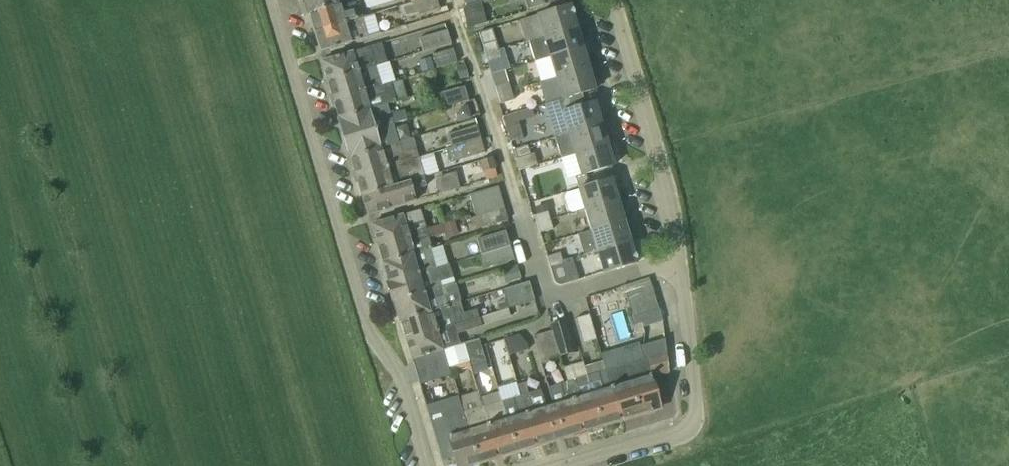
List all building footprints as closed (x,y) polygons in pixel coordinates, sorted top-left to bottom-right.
[(307,10),(339,1),(338,0),(304,0),(307,10)] [(399,6),(403,19),(440,8),(437,0),(420,0),(418,0),(399,6)] [(559,0),(561,0),(525,0),(528,10),(559,0)] [(358,6),(342,11),(339,1),(307,10),(308,14),(309,14),(314,30),(344,21),(361,16),(358,6)] [(486,23),(480,1),(464,6),(462,10),(468,28),(486,23)] [(576,13),(573,14),(570,5),(518,21),(524,42),(528,41),(580,26),(576,13)] [(314,30),(321,52),(368,38),(361,16),(344,21),(314,30)] [(584,39),(580,26),(528,41),(534,62),(550,57),(583,47),(581,40),(584,39)] [(485,54),(499,50),(492,29),(479,33),(485,54)] [(420,38),(423,51),(451,43),(447,30),(420,38)] [(370,46),(323,60),(322,61),(328,80),(376,65),(370,46)] [(588,54),(585,55),(583,47),(550,57),(556,78),(592,67),(588,54)] [(453,48),(452,49),(434,54),(437,68),(457,62),(453,48)] [(501,59),(499,50),(485,54),(488,63),(501,59)] [(419,60),(422,72),(429,70),(434,68),(431,57),(425,58),(419,60)] [(376,65),(328,80),(333,98),(388,82),(395,80),(389,61),(376,65)] [(460,79),(468,76),(465,65),(457,67),(460,79)] [(596,80),(592,67),(556,78),(562,99),(583,93),(595,90),(593,81),(596,80)] [(388,82),(333,98),(339,118),(394,101),(388,82)] [(509,82),(495,87),(498,96),(511,92),(509,82)] [(465,87),(441,94),(445,107),(469,100),(465,87)] [(514,100),(511,92),(498,96),(501,104),(514,100)] [(543,105),(546,117),(553,138),(557,137),(604,123),(601,110),(598,111),(595,102),(586,105),(583,93),(562,99),(543,105)] [(400,99),(394,101),(339,118),(338,118),(343,137),(393,122),(406,118),(400,99)] [(458,122),(472,119),(471,118),(468,105),(461,107),(456,116),(458,122)] [(519,119),(506,123),(511,139),(524,135),(520,121),(519,119)] [(399,140),(397,136),(393,122),(343,137),(349,154),(399,140)] [(608,136),(604,123),(557,137),(563,157),(574,153),(607,143),(605,137),(608,136)] [(477,125),(448,134),(452,147),(481,139),(477,125)] [(452,147),(447,149),(451,163),(485,153),(481,139),(452,147)] [(350,158),(356,176),(418,157),(413,142),(400,146),(399,140),(349,154),(350,158)] [(614,166),(611,157),(615,156),(610,143),(607,143),(574,153),(581,175),(575,177),(579,189),(589,185),(586,174),(614,166)] [(528,145),(515,149),(514,149),(517,158),(531,154),(528,145)] [(418,157),(356,176),(361,194),(410,180),(424,176),(418,157)] [(492,158),(489,159),(480,161),(484,173),(495,169),(492,158)] [(441,178),(444,190),(458,186),(454,174),(441,178)] [(617,186),(614,187),(612,179),(589,185),(579,189),(585,210),(621,199),(617,186)] [(410,180),(361,194),(368,215),(381,211),(382,212),(385,211),(385,210),(417,201),(410,180)] [(503,202),(498,186),(470,195),(474,211),(503,202)] [(625,212),(621,199),(585,210),(586,213),(590,225),(591,230),(624,220),(622,213),(625,212)] [(476,217),(470,219),(473,230),(508,220),(503,202),(474,211),(476,217)] [(535,207),(538,215),(548,211),(550,211),(547,203),(535,207)] [(386,220),(372,224),(377,241),(425,227),(420,210),(389,219),(385,220),(386,220)] [(537,224),(550,220),(548,211),(538,215),(535,215),(537,224)] [(553,229),(550,220),(537,224),(540,233),(553,229)] [(630,228),(627,229),(624,220),(591,230),(580,234),(586,255),(597,251),(633,240),(630,228)] [(425,227),(377,241),(383,262),(431,247),(429,242),(445,237),(447,242),(459,238),(455,223),(426,232),(425,227)] [(507,235),(478,244),(481,255),(510,246),(507,235)] [(637,254),(633,241),(633,240),(597,251),(604,273),(637,263),(634,254),(637,254)] [(510,246),(481,255),(485,268),(514,260),(510,246)] [(431,247),(383,262),(382,262),(388,281),(437,266),(431,247)] [(550,265),(563,261),(560,253),(547,257),(550,265)] [(566,261),(563,261),(550,265),(552,274),(554,280),(555,282),(556,283),(558,284),(560,285),(562,285),(564,284),(572,282),(566,261)] [(447,263),(437,266),(388,281),(387,282),(393,302),(394,302),(453,283),(447,263)] [(506,283),(521,279),(516,265),(502,269),(506,283)] [(453,283),(394,302),(399,320),(458,302),(453,283)] [(528,286),(502,293),(507,312),(533,305),(528,286)] [(633,317),(659,309),(652,286),(626,294),(633,317)] [(458,302),(399,320),(400,321),(401,321),(406,339),(454,324),(479,317),(477,310),(462,314),(458,302)] [(590,314),(576,319),(584,343),(597,339),(590,314)] [(460,345),(457,335),(482,328),(479,317),(454,324),(406,339),(412,359),(413,359),(443,350),(460,345)] [(552,331),(559,355),(574,351),(565,322),(552,325),(554,330),(552,331)] [(552,331),(533,336),(541,361),(559,355),(552,331)] [(504,339),(509,355),(529,350),(527,343),(519,334),(504,339)] [(479,339),(464,344),(469,361),(473,375),(488,370),(479,339)] [(460,345),(443,350),(448,367),(469,361),(464,344),(460,345)] [(604,364),(620,419),(644,412),(647,414),(654,412),(656,409),(660,407),(651,377),(669,372),(666,344),(643,350),(644,353),(604,364)] [(413,359),(420,384),(451,374),(450,372),(448,367),(443,350),(413,359)] [(585,369),(602,425),(620,419),(604,364),(585,369)] [(569,387),(581,431),(602,425),(585,369),(565,375),(569,387)] [(474,463),(476,463),(463,419),(455,421),(450,406),(442,408),(436,387),(422,391),(433,428),(445,424),(458,465),(473,465),(474,463)] [(560,437),(563,437),(581,431),(569,387),(550,393),(553,404),(547,406),(543,408),(550,428),(557,426),(560,437)] [(522,400),(535,445),(560,437),(557,426),(550,428),(543,408),(547,406),(543,394),(522,400)] [(480,401),(484,413),(497,456),(515,451),(502,406),(499,395),(480,401)] [(515,451),(535,445),(522,400),(502,406),(515,451)] [(463,419),(476,463),(497,456),(484,413),(463,419)]
